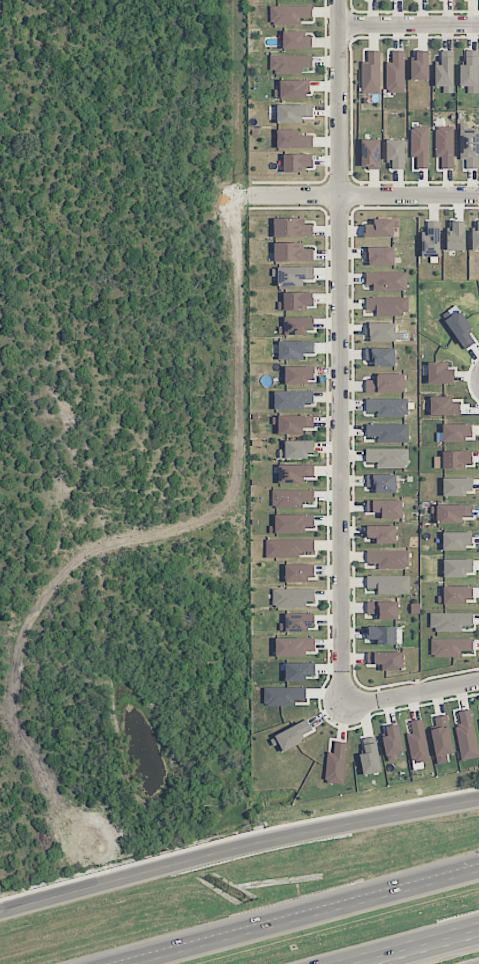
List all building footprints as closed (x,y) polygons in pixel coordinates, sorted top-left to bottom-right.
[(312,6),(270,6),(270,24),(301,24),(301,18),(312,18),(312,6)] [(283,49),(312,49),(312,37),(303,37),(303,31),(283,31),(283,49)] [(380,50),(368,50),(368,64),(362,64),(361,93),(379,93),(380,50)] [(405,51),(392,50),(392,62),(387,62),(386,92),(404,93),(405,51)] [(429,80),(428,50),(416,51),(416,60),(411,60),(411,80),(429,80)] [(454,51),(441,50),(441,65),(435,65),(435,86),(443,86),(443,93),(453,93),(454,51)] [(269,56),(270,72),(302,72),(302,68),(312,68),(312,55),(269,56)] [(478,86),(478,56),(465,56),(466,65),(459,65),(460,87),(478,86)] [(309,98),(309,80),(280,80),(280,89),(275,89),(275,98),(309,98)] [(313,105),(278,105),(277,123),(302,123),(302,117),(313,117),(313,105)] [(429,127),(410,126),(410,157),(416,157),(416,168),(429,169),(429,127)] [(453,126),(435,127),(435,157),(441,157),(441,169),(454,168),(453,126)] [(277,148),(313,148),(313,135),(299,135),(299,130),(277,129),(277,148)] [(478,168),(478,129),(459,129),(460,158),(465,158),(466,169),(478,168)] [(361,168),(380,168),(380,139),(362,139),(361,168)] [(404,140),(388,140),(388,169),(404,169),(404,140)] [(312,154),(284,154),(284,171),(312,170),(312,154)] [(305,218),(274,218),(274,237),(313,237),(313,224),(305,224),(305,218)] [(393,221),(365,220),(365,237),(393,238),(393,221)] [(427,236),(422,236),(421,256),(439,257),(440,221),(427,221),(427,236)] [(447,250),(464,251),(465,222),(452,222),(451,231),(447,231),(447,250)] [(274,261),(313,262),(313,248),(304,248),(304,243),(275,242),(274,261)] [(394,247),(366,247),(366,266),(394,265),(394,247)] [(406,272),(365,273),(366,291),(406,290),(406,272)] [(313,293),(284,292),(284,301),(278,301),(278,308),(313,309),(313,293)] [(408,298),(366,298),(366,310),(376,310),(376,315),(408,315),(408,298)] [(448,311),(451,316),(444,321),(465,349),(476,342),(467,331),(472,327),(455,305),(448,311)] [(313,334),(313,317),(284,317),(284,333),(313,334)] [(396,323),(367,323),(367,341),(401,341),(401,332),(396,332),(396,323)] [(314,341),(279,340),(278,359),(303,360),(303,355),(314,355),(314,341)] [(395,366),(395,348),(365,348),(365,361),(374,361),(375,367),(395,366)] [(444,362),(428,362),(428,384),(454,383),(454,368),(444,368),(444,362)] [(314,367),(285,366),(284,383),(314,383),(314,367)] [(404,373),(374,374),(375,380),(366,380),(366,393),(405,392),(404,373)] [(314,404),(313,390),(274,391),(275,410),(304,409),(304,404),(314,404)] [(460,415),(460,403),(451,403),(451,397),(430,397),(430,415),(460,415)] [(407,398),(366,399),(366,411),(377,411),(377,417),(407,417),(407,398)] [(313,415),(272,416),(273,425),(278,425),(278,434),(303,434),(303,430),(314,430),(313,415)] [(408,424),(366,424),(366,437),(378,437),(378,443),(408,442),(408,424)] [(472,424),(443,424),(443,441),(471,441),(472,424)] [(314,441),(284,440),(284,449),(279,449),(279,457),(314,457),(314,441)] [(408,449),(366,449),(366,461),(377,462),(377,468),(408,468),(408,449)] [(471,467),(471,451),(443,451),(443,468),(471,467)] [(304,483),(303,477),(314,477),(314,464),(279,465),(279,484),(304,483)] [(396,474),(367,475),(367,488),(375,488),(375,493),(396,493),(396,474)] [(443,495),(472,495),(472,478),(443,478),(443,495)] [(303,508),(303,502),(314,502),(314,489),(272,490),(273,508),(303,508)] [(367,500),(367,513),(379,513),(379,519),(402,518),(402,500),(367,500)] [(472,504),(438,504),(438,523),(461,523),(461,517),(472,517),(472,504)] [(270,533),(305,532),(305,528),(314,528),(314,515),(275,515),(275,525),(270,525),(270,533)] [(396,542),(396,526),(367,525),(367,542),(396,542)] [(443,549),(472,549),(472,532),(443,532),(443,549)] [(266,539),(265,558),(301,558),(301,551),(314,552),(314,540),(266,539)] [(367,551),(367,563),(378,563),(378,570),(409,569),(409,550),(367,551)] [(472,559),(443,559),(444,576),(473,575),(472,559)] [(286,581),(314,581),(314,564),(286,565),(286,581)] [(367,576),(367,588),(378,588),(378,595),(410,594),(409,575),(367,576)] [(472,586),(443,587),(443,596),(438,596),(438,604),(473,603),(472,586)] [(314,588),(272,589),(273,607),(306,607),(306,602),(314,602),(314,588)] [(397,601),(367,602),(367,614),(375,614),(375,620),(398,619),(397,601)] [(314,630),(314,614),(285,613),(285,623),(280,623),(280,630),(314,630)] [(473,613),(432,614),(432,632),(462,632),(462,626),(473,625),(473,613)] [(396,644),(396,627),(367,626),(367,643),(396,644)] [(315,638),(276,638),(276,656),(306,657),(306,651),(315,651),(315,638)] [(473,638),(431,639),(431,657),(461,657),(461,651),(473,651),(473,638)] [(367,652),(368,664),(378,664),(378,671),(402,670),(402,651),(367,652)] [(315,663),(286,662),(285,681),(306,682),(306,676),(315,676),(315,663)] [(306,687),(264,688),(264,706),(294,706),(294,700),(306,700),(306,687)] [(460,724),(455,725),(461,760),(478,757),(478,756),(471,709),(458,711),(460,724)] [(447,754),(452,754),(448,715),(434,716),(435,728),(432,728),(435,764),(447,763),(447,754)] [(410,721),(412,733),(406,734),(412,764),(430,760),(422,719),(410,721)] [(299,736),(312,730),(307,720),(270,737),(274,746),(279,744),(283,752),(302,743),(299,736)] [(386,756),(404,752),(397,724),(386,726),(388,735),(382,736),(386,756)] [(346,742),(334,741),(334,752),(327,752),(325,783),(344,784),(346,742)] [(365,753),(359,755),(364,775),(382,772),(376,743),(364,745),(365,753)]
